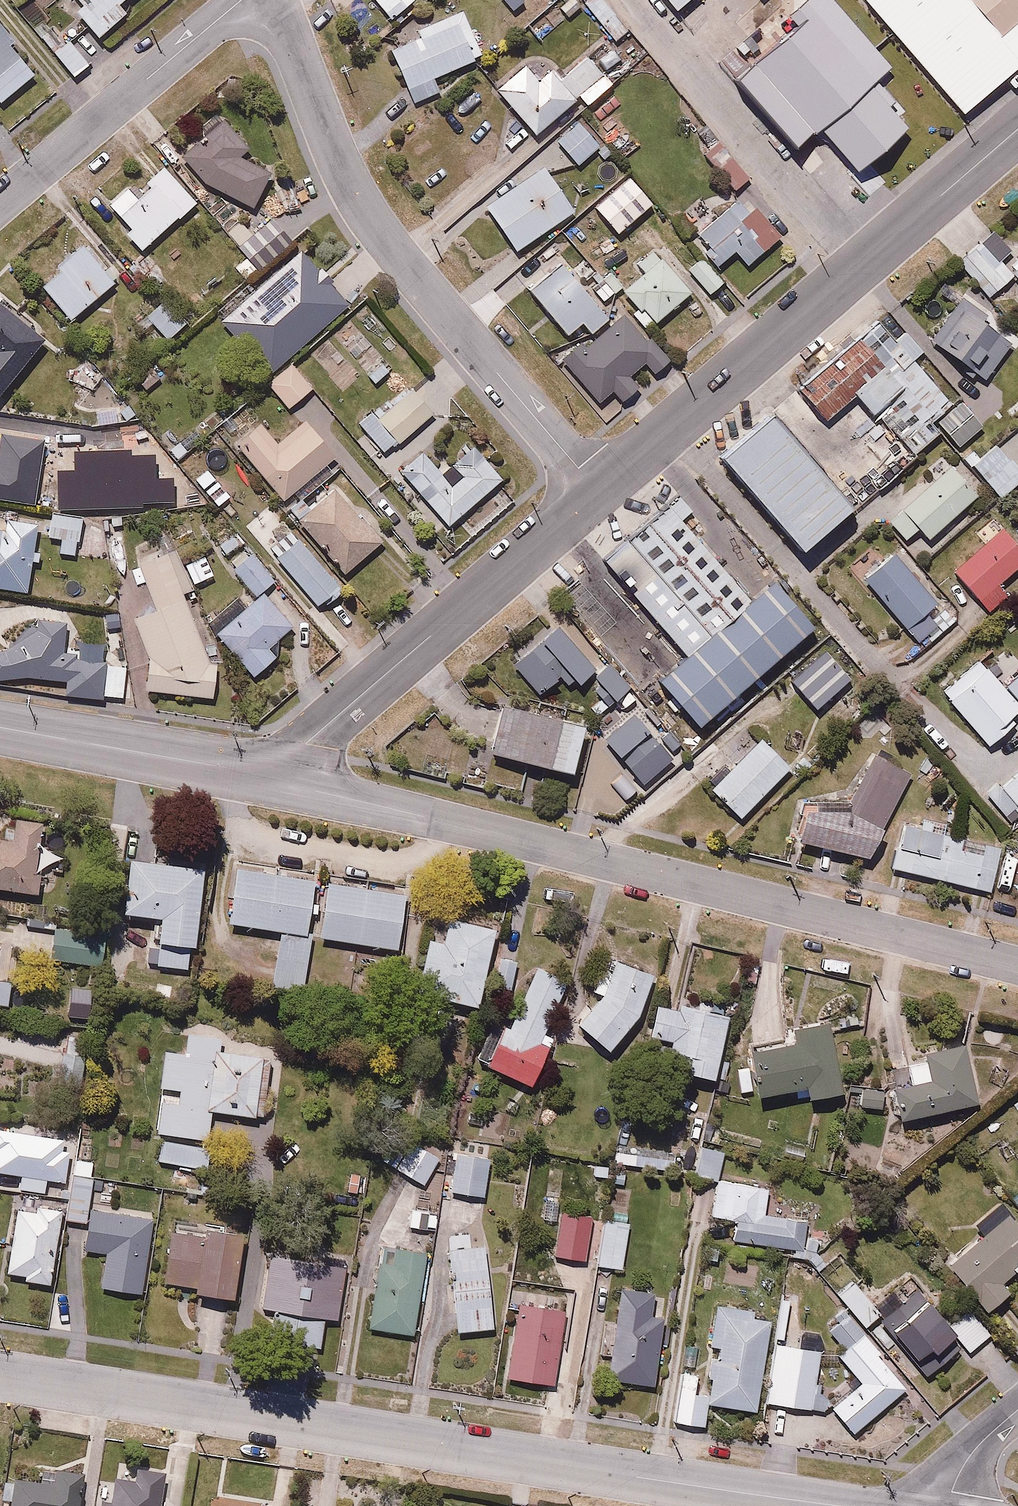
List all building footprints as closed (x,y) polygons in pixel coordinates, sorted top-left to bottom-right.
[(84,2),(75,10),(99,37),(130,9),(122,0),(82,0),(84,2)] [(389,20),(413,0),(372,0),(389,20)] [(606,0),(584,0),(583,1),(615,43),(630,31),(606,0)] [(672,12),(686,0),(661,0),(672,12)] [(889,71),(827,0),(804,0),(784,18),(792,29),(729,84),(788,153),(816,133),(838,158),(896,110),(870,85),(889,71)] [(861,2),(960,116),(1017,66),(1017,22),(996,40),(961,0),(863,0),(861,2)] [(996,40),(1017,22),(1017,0),(961,0),(996,40)] [(52,55),(68,42),(38,6),(22,19),(52,55)] [(465,12),(383,44),(408,107),(436,96),(430,80),(484,59),(465,12)] [(15,34),(0,17),(0,97),(31,71),(7,41),(15,34)] [(68,42),(52,55),(72,79),(100,56),(80,32),(68,42)] [(555,80),(531,52),(490,88),(531,136),(577,96),(586,106),(611,85),(585,55),(555,80)] [(578,113),(552,138),(578,165),(594,149),(607,162),(616,153),(578,113)] [(250,141),(229,116),(183,154),(204,180),(256,205),(273,170),(237,153),(250,141)] [(197,201),(152,145),(130,162),(140,174),(103,204),(138,248),(197,201)] [(742,182),(716,148),(702,159),(728,193),(742,182)] [(571,216),(539,168),(481,207),(513,255),(571,216)] [(778,237),(740,196),(714,220),(696,201),(681,215),(707,244),(700,251),(719,272),(733,258),(743,269),(778,237)] [(244,223),(229,236),(245,254),(259,271),(295,241),(274,216),(253,234),(244,223)] [(1001,255),(985,235),(960,256),(990,294),(1016,273),(1001,255)] [(116,279),(81,241),(60,260),(63,264),(42,283),(73,317),(116,279)] [(1001,255),(1016,273),(1017,275),(1017,241),(1001,255)] [(691,292),(652,249),(627,272),(634,281),(620,293),(652,328),(691,292)] [(148,252),(132,265),(153,290),(169,277),(148,252)] [(259,271),(245,254),(229,267),(244,284),(259,271)] [(725,285),(701,257),(685,270),(709,298),(725,285)] [(609,320),(559,262),(525,291),(564,337),(580,324),(590,336),(609,320)] [(625,282),(609,267),(600,276),(605,281),(597,290),(607,300),(625,282)] [(270,304),(257,315),(288,352),(328,319),(290,273),(281,281),(278,276),(259,291),(270,304)] [(31,300),(16,287),(2,302),(0,300),(0,390),(45,341),(17,316),(31,300)] [(968,290),(930,336),(981,379),(1017,335),(1017,331),(968,290)] [(139,301),(128,312),(146,331),(154,324),(167,338),(186,319),(164,295),(148,311),(139,301)] [(255,311),(240,295),(206,326),(221,342),(255,311)] [(666,362),(624,315),(562,361),(598,403),(612,391),(621,403),(639,387),(630,375),(644,363),(653,373),(666,362)] [(920,354),(886,320),(797,396),(823,424),(851,399),(867,419),(872,414),(881,424),(858,444),(889,478),(936,434),(927,425),(949,405),(911,362),(920,354)] [(316,387),(293,360),(267,381),(290,408),(316,387)] [(433,412),(410,383),(361,422),(384,450),(433,412)] [(144,441),(142,413),(114,415),(113,409),(86,411),(89,445),(144,441)] [(979,430),(961,409),(940,427),(959,448),(979,430)] [(337,457),(306,419),(278,441),(262,422),(236,443),(283,500),(337,457)] [(843,511),(762,419),(712,463),(793,555),(843,511)] [(71,507),(78,468),(39,462),(42,443),(54,445),(56,431),(0,422),(0,495),(71,507)] [(996,440),(980,454),(970,443),(958,454),(999,498),(1017,480),(1017,464),(996,440)] [(452,479),(425,449),(402,469),(449,522),(502,475),(472,441),(449,460),(459,472),(452,479)] [(972,496),(949,469),(885,523),(901,541),(915,532),(923,540),(972,496)] [(382,535),(338,482),(310,506),(301,495),(286,508),(340,571),(382,535)] [(744,604),(663,508),(599,564),(681,660),(744,604)] [(86,515),(52,510),(48,536),(60,538),(58,553),(79,556),(86,515)] [(34,519),(0,514),(0,588),(28,592),(33,559),(41,560),(43,549),(30,548),(34,519)] [(122,521),(107,523),(110,549),(125,547),(122,521)] [(344,585),(293,526),(268,547),(319,607),(344,585)] [(276,578),(238,530),(218,546),(256,593),(264,587),(276,578)] [(995,532),(950,575),(990,617),(1008,600),(997,588),(1017,566),(1017,557),(995,532)] [(162,540),(133,551),(154,605),(133,613),(149,654),(146,687),(214,693),(217,660),(208,660),(162,540)] [(935,603),(892,556),(860,582),(917,643),(934,628),(921,615),(935,603)] [(744,604),(681,660),(651,685),(692,732),(806,632),(765,585),(744,604)] [(271,643),(294,624),(264,587),(256,593),(216,625),(253,672),(279,652),(271,643)] [(56,605),(45,605),(44,615),(34,614),(33,626),(6,646),(0,646),(0,677),(66,676),(65,693),(123,698),(126,663),(114,662),(115,652),(68,648),(70,617),(56,616),(56,605)] [(593,665),(557,619),(509,658),(535,691),(558,674),(569,688),(587,674),(611,704),(633,687),(607,654),(593,665)] [(821,652),(786,683),(813,713),(847,682),(821,652)] [(940,695),(986,750),(1012,726),(1008,720),(1017,712),(1017,673),(1000,688),(978,663),(940,695)] [(583,716),(503,696),(491,745),(574,766),(579,747),(592,750),(602,712),(585,708),(583,716)] [(675,759),(637,711),(606,735),(643,783),(675,759)] [(739,821),(788,769),(757,740),(707,793),(739,821)] [(863,860),(907,776),(868,756),(840,815),(796,816),(789,842),(863,860)] [(1001,815),(1012,806),(1017,812),(1017,768),(984,795),(1001,815)] [(43,816),(18,813),(17,822),(1,820),(0,827),(0,884),(33,889),(43,816)] [(901,825),(889,872),(990,897),(1001,853),(978,848),(980,839),(959,834),(958,842),(941,837),(943,827),(918,821),(916,829),(901,825)] [(205,866),(128,855),(120,908),(157,913),(150,963),(190,969),(205,866)] [(321,876),(233,863),(224,923),(277,931),(269,986),(304,992),(312,933),(321,876)] [(408,890),(321,876),(312,933),(400,946),(408,890)] [(442,935),(426,933),(416,993),(482,1003),(495,924),(445,916),(442,935)] [(107,929),(55,922),(50,960),(101,967),(107,929)] [(520,952),(499,947),(490,983),(512,988),(520,952)] [(652,969),(617,958),(613,972),(597,967),(590,991),(604,995),(580,1021),(607,1047),(639,1012),(652,969)] [(567,978),(540,964),(511,1025),(494,1017),(475,1058),(529,1084),(554,1033),(543,1027),(567,978)] [(5,1000),(8,976),(0,975),(0,999),(5,1000)] [(731,1010),(678,996),(675,1006),(655,1001),(646,1038),(669,1044),(667,1052),(686,1057),(684,1066),(714,1074),(731,1010)] [(770,1040),(749,1044),(760,1099),(798,1092),(799,1099),(847,1089),(831,1011),(767,1024),(770,1040)] [(184,1051),(166,1049),(156,1133),(164,1134),(208,1139),(211,1109),(264,1116),(272,1049),(232,1044),(234,1032),(187,1026),(184,1051)] [(85,1033),(64,1030),(58,1073),(93,1078),(96,1049),(83,1048),(85,1033)] [(911,1072),(891,1076),(899,1115),(980,1099),(967,1035),(906,1047),(911,1072)] [(885,1085),(860,1083),(858,1103),(883,1106),(885,1085)] [(208,1139),(164,1134),(161,1163),(211,1169),(215,1140),(208,1139)] [(445,1155),(413,1135),(393,1168),(424,1187),(445,1155)] [(678,1149),(616,1139),(612,1163),(674,1174),(678,1149)] [(467,1151),(455,1150),(450,1191),(486,1194),(491,1145),(468,1142),(467,1151)] [(724,1149),(698,1143),(690,1174),(716,1180),(724,1149)] [(110,1211),(114,1180),(76,1175),(77,1167),(56,1164),(53,1188),(72,1190),(68,1217),(85,1219),(87,1209),(110,1211)] [(629,1170),(613,1166),(609,1182),(626,1186),(629,1170)] [(713,1213),(736,1217),(732,1239),(786,1248),(783,1265),(808,1269),(818,1217),(778,1210),(782,1188),(719,1177),(713,1213)] [(591,1200),(545,1195),(543,1218),(557,1219),(553,1253),(585,1256),(586,1245),(589,1216),(591,1200)] [(36,1205),(14,1202),(6,1268),(23,1270),(22,1280),(50,1284),(60,1203),(36,1200),(36,1205)] [(440,1204),(411,1200),(407,1227),(437,1230),(440,1204)] [(1004,1208),(944,1264),(986,1309),(1012,1285),(1004,1276),(1017,1263),(1017,1222),(1004,1208)] [(85,1219),(83,1236),(73,1235),(71,1252),(91,1255),(92,1248),(107,1250),(102,1285),(145,1290),(154,1217),(110,1211),(87,1209),(85,1219)] [(589,1216),(586,1245),(600,1247),(599,1264),(625,1267),(630,1220),(589,1216)] [(238,1227),(172,1218),(163,1284),(230,1293),(238,1227)] [(414,1332),(428,1238),(378,1231),(374,1256),(369,1255),(365,1281),(376,1283),(370,1325),(414,1332)] [(493,1325),(484,1239),(443,1244),(452,1330),(493,1325)] [(337,1321),(347,1258),(268,1245),(259,1303),(301,1310),(295,1344),(322,1348),(327,1319),(337,1321)] [(879,1297),(855,1270),(835,1288),(867,1324),(882,1310),(874,1302),(879,1297)] [(656,1284),(620,1281),(616,1321),(601,1320),(598,1357),(608,1359),(607,1375),(655,1379),(663,1298),(655,1297),(656,1284)] [(991,1331),(970,1309),(955,1325),(914,1283),(876,1319),(892,1335),(896,1331),(917,1353),(930,1340),(935,1346),(951,1331),(970,1351),(991,1331)] [(557,1372),(570,1375),(576,1346),(562,1343),(570,1306),(519,1296),(503,1375),(554,1385),(557,1372)] [(755,1411),(769,1317),(753,1315),(754,1307),(732,1304),(731,1311),(715,1309),(710,1343),(718,1345),(717,1357),(708,1356),(705,1374),(712,1375),(709,1392),(695,1390),(698,1372),(680,1370),(673,1419),(705,1423),(707,1404),(755,1411)] [(827,1327),(841,1343),(842,1357),(859,1379),(830,1403),(853,1430),(907,1384),(841,1304),(831,1313),(836,1319),(827,1327)] [(822,1346),(773,1340),(766,1402),(814,1408),(822,1346)] [(165,1472),(134,1467),(134,1475),(124,1474),(124,1480),(111,1479),(109,1496),(99,1495),(98,1505),(170,1505),(171,1504),(161,1503),(165,1472)] [(86,1476),(54,1470),(52,1485),(15,1478),(14,1485),(4,1483),(0,1505),(81,1505),(86,1476)] [(199,1498),(198,1505),(261,1505),(199,1498)]
